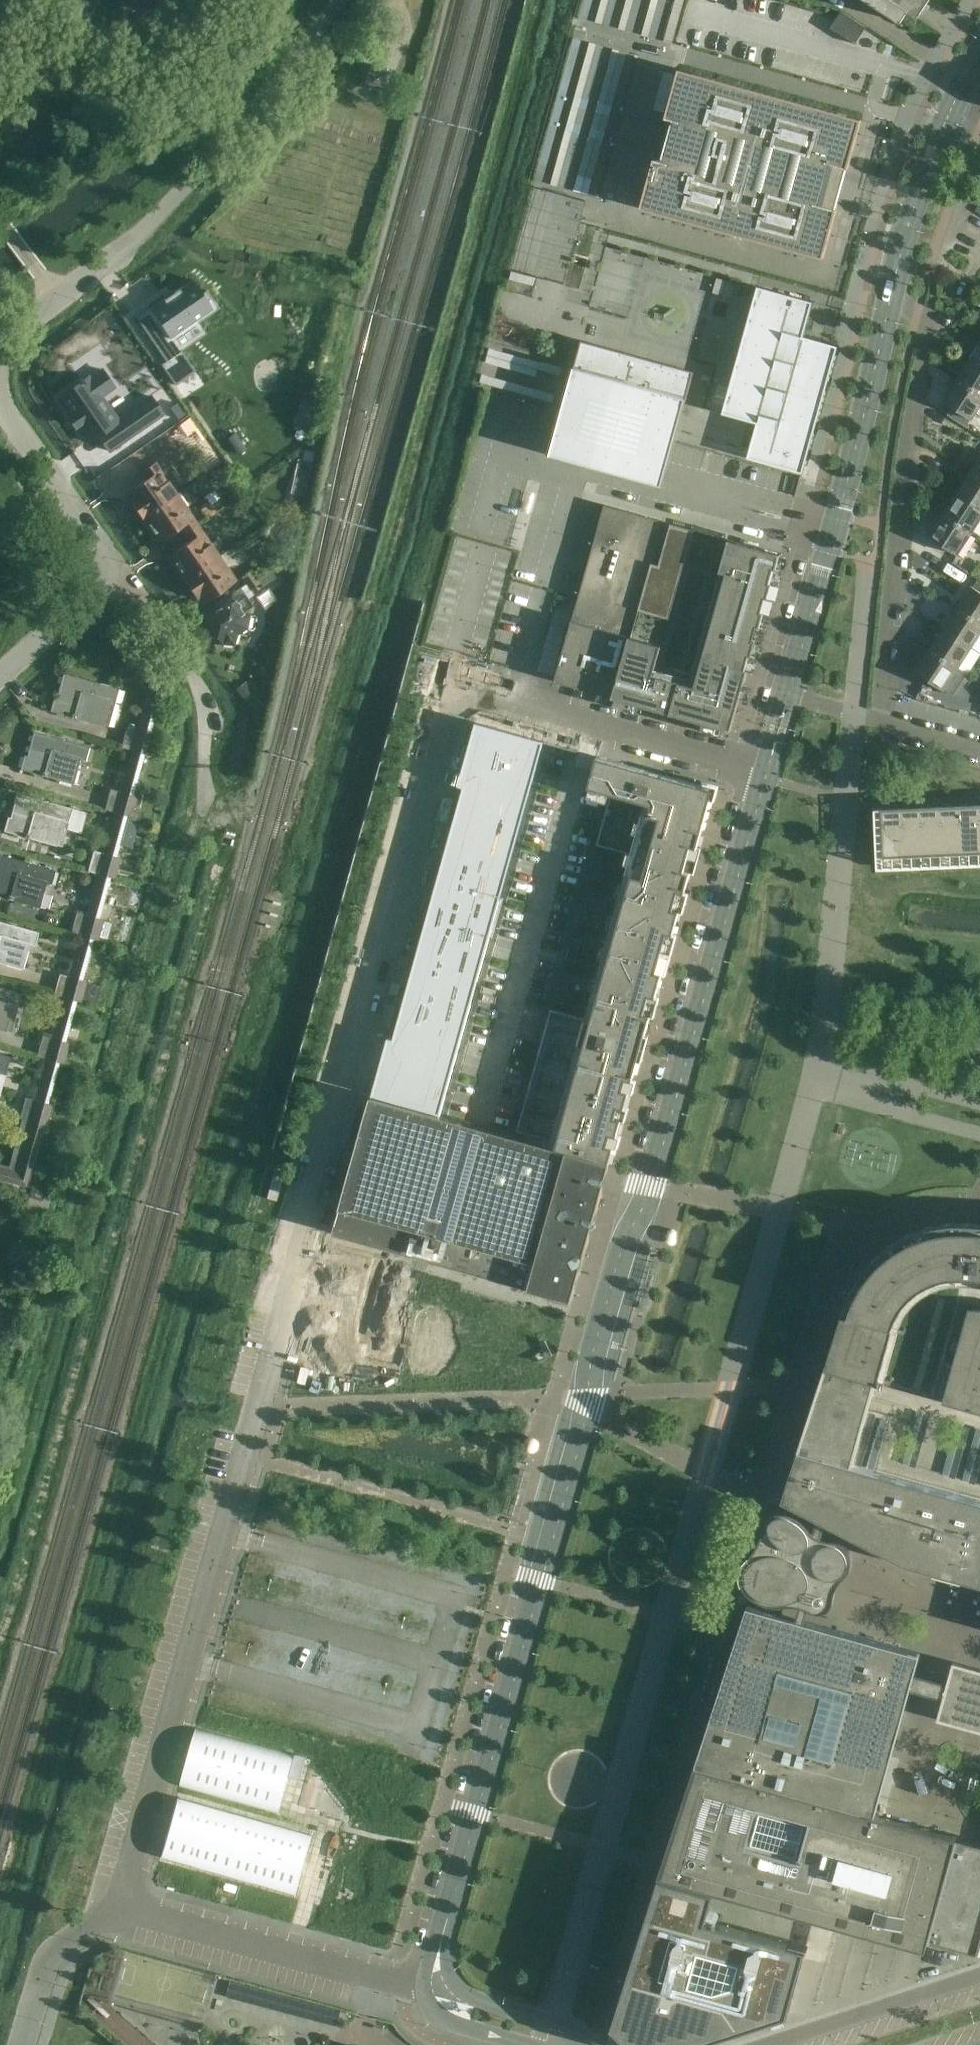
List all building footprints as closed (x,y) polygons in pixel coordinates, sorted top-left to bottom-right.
[(923,0),(865,0),(901,23),(907,13),(913,16),(923,0)] [(841,11),(830,28),(855,44),(866,27),(841,11)] [(384,91),(390,70),(371,65),(364,86),(384,91)] [(862,119),(680,69),(666,118),(667,119),(656,159),(655,159),(641,208),(823,258),(837,209),(836,209),(847,168),(848,169),(862,119)] [(716,278),(712,293),(731,299),(736,283),(716,278)] [(136,316),(135,317),(150,339),(166,361),(161,365),(175,385),(195,371),(181,351),(171,337),(196,320),(198,323),(219,309),(207,290),(202,294),(192,280),(174,292),(173,290),(172,291),(173,293),(149,309),(152,313),(140,321),(136,316)] [(758,423),(750,451),(749,451),(747,458),(803,474),(805,467),(812,439),(813,440),(834,361),(834,360),(838,347),(831,345),(803,337),(813,302),(758,287),(745,331),(746,331),(723,414),(758,423)] [(571,379),(570,385),(569,385),(563,408),(554,440),(550,456),(613,473),(662,487),(667,471),(682,416),(681,415),(683,410),(692,378),(692,377),(693,372),(674,367),(601,346),(601,347),(582,342),(581,347),(580,347),(571,379)] [(971,359),(979,365),(979,345),(971,359)] [(957,380),(979,395),(979,365),(971,359),(957,380)] [(80,383),(58,399),(70,417),(69,418),(70,419),(72,418),(76,424),(74,425),(75,427),(76,426),(88,442),(98,435),(109,452),(163,415),(150,396),(117,420),(101,397),(114,388),(102,370),(88,379),(88,378),(83,381),(82,379),(79,381),(80,383)] [(957,380),(943,402),(971,420),(979,406),(979,395),(957,380)] [(309,432),(317,401),(301,397),(294,428),(309,432)] [(178,419),(184,415),(176,403),(170,408),(178,419)] [(979,480),(979,459),(970,473),(979,480)] [(156,462),(144,470),(149,477),(130,490),(135,497),(129,501),(141,518),(177,494),(156,462)] [(970,473),(957,494),(979,509),(979,480),(970,473)] [(198,526),(177,494),(141,518),(158,542),(181,526),(186,534),(198,526)] [(979,521),(979,509),(957,494),(943,515),(971,534),(979,521)] [(781,553),(605,504),(579,596),(555,680),(731,730),(781,553)] [(971,534),(943,515),(929,537),(958,556),(971,534)] [(219,557),(198,526),(186,534),(191,540),(167,556),(184,581),(219,557)] [(219,557),(184,581),(195,598),(200,595),(205,602),(235,582),(219,557)] [(255,578),(246,584),(250,591),(260,585),(261,587),(277,577),(271,568),(255,578)] [(246,584),(255,578),(251,572),(242,578),(246,584)] [(235,634),(238,632),(245,627),(247,617),(244,612),(253,606),(248,599),(253,596),(245,584),(240,588),(218,602),(221,606),(205,618),(222,643),(223,642),(232,643),(233,645),(234,644),(233,642),(235,634)] [(979,623),(979,592),(970,586),(956,608),(979,623)] [(979,635),(979,623),(956,608),(943,630),(971,648),(979,635)] [(958,669),(971,648),(943,630),(929,651),(958,669)] [(929,651),(915,672),(952,696),(966,674),(958,669),(929,651)] [(119,689),(96,683),(63,673),(56,698),(54,697),(50,711),(102,726),(109,701),(115,703),(119,689)] [(379,1070),(372,1096),(440,1115),(457,1053),(471,1004),(477,981),(496,914),(523,819),(544,742),(476,723),(459,786),(464,787),(428,915),(415,964),(408,987),(394,1039),(388,1038),(379,1070)] [(121,748),(130,750),(148,755),(154,734),(127,727),(121,748)] [(20,770),(27,771),(73,784),(80,759),(85,761),(89,747),(33,732),(27,756),(24,755),(20,770)] [(525,1100),(517,1131),(542,1138),(540,1143),(568,1151),(611,1163),(714,789),(620,763),(597,757),(597,758),(589,787),(590,788),(611,794),(597,845),(598,845),(627,854),(631,855),(585,1019),(551,1010),(551,1009),(543,1038),(525,1100)] [(137,796),(132,795),(110,789),(104,809),(131,817),(137,796)] [(3,831),(27,838),(56,846),(63,821),(68,823),(72,809),(16,793),(10,818),(7,817),(3,831)] [(977,806),(958,807),(960,855),(979,854),(977,806)] [(939,807),(920,808),(922,857),(941,856),(939,807)] [(958,807),(939,807),(941,856),(960,855),(958,807)] [(920,808),(901,809),(903,857),(922,857),(920,808)] [(901,809),(881,810),(883,858),(884,858),(885,858),(903,857),(901,809)] [(120,858),(115,856),(93,851),(87,871),(114,879),(120,858)] [(595,854),(591,865),(602,868),(605,857),(595,854)] [(27,904),(39,907),(46,883),(51,884),(55,870),(0,855),(0,897),(27,904)] [(591,865),(588,876),(599,879),(602,868),(591,865)] [(583,895),(580,907),(590,910),(593,898),(583,895)] [(580,907),(577,918),(587,921),(590,910),(580,907)] [(103,920),(98,918),(76,912),(71,933),(97,940),(103,920)] [(27,949),(28,944),(34,946),(38,932),(0,922),(0,963),(22,969),(27,949)] [(571,937),(568,948),(579,951),(582,940),(571,937)] [(568,948),(565,960),(575,963),(579,951),(568,948)] [(100,986),(86,982),(86,981),(59,974),(54,995),(80,1002),(81,1000),(96,1004),(100,986)] [(560,979),(557,990),(567,993),(570,982),(560,979)] [(5,1031),(12,1006),(18,1008),(22,994),(0,988),(0,1029),(5,1031)] [(557,990),(554,1001),(564,1004),(567,993),(557,990)] [(69,1043),(65,1042),(42,1036),(37,1056),(63,1064),(69,1043)] [(0,1054),(0,1073),(5,1075),(10,1057),(0,1054)] [(538,1262),(568,1151),(540,1143),(537,1142),(440,1115),(372,1096),(333,1233),(572,1299),(580,1273),(538,1262)] [(48,1104),(25,1097),(19,1118),(22,1119),(8,1166),(0,1164),(0,1179),(25,1186),(42,1124),(46,1125),(52,1105),(48,1104)] [(568,1151),(538,1262),(580,1273),(611,1163),(568,1151)] [(272,1176),(266,1198),(276,1201),(282,1179),(277,1177),(272,1176)] [(32,1185),(25,1209),(45,1214),(52,1190),(32,1185)] [(968,1223),(947,1224),(927,1228),(907,1235),(889,1246),(873,1259),(860,1275),(849,1294),(842,1313),(843,1314),(843,1315),(842,1315),(826,1367),(825,1369),(876,1383),(979,1411),(979,1224),(968,1223)] [(337,1244),(295,1390),(331,1388),(369,1253),(337,1244)] [(409,1264),(374,1388),(538,1382),(561,1297),(513,1284),(490,1364),(437,1350),(457,1277),(409,1264)] [(0,1295),(0,1313),(7,1321),(16,1313),(0,1295)] [(783,1605),(787,1605),(791,1605),(795,1605),(798,1605),(799,1605),(796,1619),(748,1606),(743,1620),(735,1618),(706,1722),(710,1723),(696,1765),(876,1815),(876,1813),(910,1691),(943,1700),(937,1720),(979,1732),(979,1670),(953,1662),(947,1683),(915,1674),(920,1653),(805,1621),(809,1608),(815,1611),(817,1612),(819,1612),(821,1612),(824,1612),(826,1611),(827,1610),(829,1609),(831,1608),(832,1606),(833,1604),(834,1602),(834,1600),(835,1596),(836,1593),(837,1590),(838,1587),(839,1584),(841,1581),(843,1579),(848,1574),(849,1572),(851,1570),(852,1568),(852,1565),(853,1562),(853,1560),(853,1557),(852,1555),(851,1552),(850,1550),(849,1548),(847,1546),(845,1544),(843,1542),(841,1541),(838,1540),(836,1539),(827,1538),(822,1536),(826,1523),(907,1564),(979,1585),(979,1501),(853,1466),(868,1409),(871,1399),(874,1390),(876,1383),(825,1369),(798,1451),(799,1451),(783,1500),(817,1518),(814,1531),(811,1528),(806,1522),(803,1520),(801,1518),(798,1516),(795,1515),(789,1512),(787,1512),(784,1511),(782,1511),(780,1512),(777,1512),(775,1513),(773,1515),(771,1516),(769,1518),(768,1520),(767,1522),(765,1528),(764,1533),(761,1538),(759,1542),(757,1547),(754,1552),(750,1556),(746,1562),(744,1564),(743,1567),(742,1569),(742,1572),(741,1574),(741,1577),(742,1580),(742,1582),(743,1584),(748,1590),(750,1593),(753,1595),(756,1598),(759,1600),(762,1601),(765,1603),(769,1604),(772,1605),(776,1605),(779,1606),(783,1605)] [(196,1728),(179,1787),(180,1787),(278,1814),(294,1755),(196,1728)] [(926,1949),(929,1938),(957,1836),(876,1813),(876,1815),(696,1765),(696,1766),(685,1851),(659,1875),(660,1875),(715,1890),(926,1949)] [(176,1798),(160,1856),(296,1894),(312,1836),(177,1798),(176,1798)] [(958,1835),(957,1836),(929,1938),(979,1952),(979,1950),(979,1842),(958,1835)] [(613,2026),(624,2036),(633,2044),(690,2044),(692,2044),(745,2027),(788,2013),(792,1998),(806,1947),(763,1935),(707,1919),(710,1908),(715,1890),(660,1875),(655,1892),(633,1960),(613,2026)] [(230,1982),(226,1997),(342,2028),(346,2013),(230,1982)]
